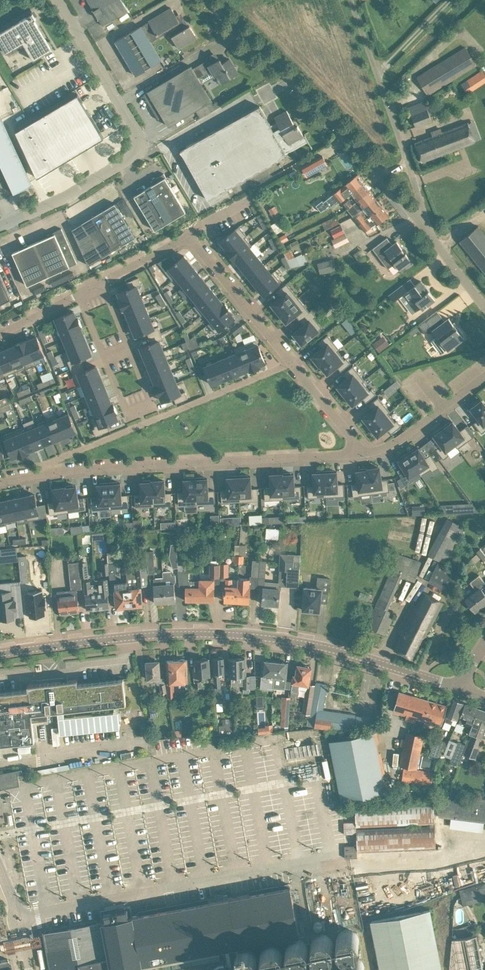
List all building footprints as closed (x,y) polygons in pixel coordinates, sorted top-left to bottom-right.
[(123,0),(88,0),(103,25),(124,12),(129,20),(142,12),(137,2),(128,7),(123,0)] [(179,21),(171,7),(149,21),(149,22),(142,26),(141,25),(131,31),(131,32),(126,35),(125,35),(115,41),(133,70),(159,55),(151,42),(164,34),(172,36),(179,48),(188,42),(197,37),(190,25),(187,27),(182,19),(179,21)] [(43,54),(52,49),(34,20),(36,19),(33,13),(0,32),(0,42),(6,53),(24,43),(34,60),(43,54)] [(428,94),(436,89),(476,65),(466,48),(418,77),(428,94)] [(219,83),(229,77),(238,72),(230,58),(223,62),(220,58),(209,65),(207,60),(193,69),(198,78),(211,70),(219,83)] [(215,105),(212,100),(198,78),(193,69),(191,66),(148,91),(169,126),(196,109),(200,118),(222,105),(220,101),(215,105)] [(483,69),(461,84),(468,94),(484,82),(484,72),(483,69)] [(78,93),(15,131),(37,177),(104,137),(78,93)] [(432,120),(425,101),(408,107),(416,127),(432,120)] [(285,152),(270,124),(260,106),(186,147),(183,155),(208,199),(287,155),(285,152)] [(270,124),(285,152),(292,148),(289,143),(304,135),(298,125),(296,126),(287,110),(274,117),(276,121),(270,124)] [(33,185),(0,114),(0,163),(14,193),(33,185)] [(424,139),(415,142),(422,162),(431,158),(475,141),(476,141),(470,127),(469,123),(468,122),(424,139)] [(322,155),(301,167),(306,176),(327,165),(322,155)] [(155,230),(177,216),(186,211),(170,186),(171,185),(164,173),(151,181),(153,184),(134,196),(155,230)] [(322,200),(316,205),(321,211),(339,203),(341,201),(351,192),(364,182),(358,174),(350,181),(344,185),(332,194),(323,201),(322,200)] [(358,200),(370,190),(364,182),(351,192),(358,200)] [(361,210),(376,198),(370,190),(358,200),(352,204),(347,208),(353,216),(361,210)] [(124,198),(118,201),(127,216),(130,215),(131,217),(134,216),(132,213),(124,198)] [(361,213),(355,219),(359,224),(382,206),(382,205),(383,203),(380,199),(378,200),(376,198),(361,210),(364,214),(363,215),(361,213)] [(348,199),(343,203),(347,208),(352,204),(348,199)] [(81,223),(72,228),(89,265),(101,257),(136,237),(120,211),(115,203),(81,223)] [(283,219),(275,206),(270,210),(277,223),(283,219)] [(376,224),(381,220),(389,214),(382,206),(359,224),(364,231),(376,223),(376,224)] [(325,228),(339,222),(336,215),(322,221),(325,228)] [(332,240),(346,234),(341,224),(331,229),(335,238),(332,239),(332,240)] [(227,251),(247,235),(239,226),(220,241),(227,250),(227,251)] [(460,241),(484,271),(484,234),(478,226),(468,234),(460,241)] [(72,253),(62,228),(54,232),(55,233),(13,252),(27,285),(70,266),(69,266),(77,263),(72,253)] [(336,247),(349,241),(346,234),(332,240),(336,247)] [(234,260),(252,245),(245,237),(247,235),(227,251),(234,260)] [(387,237),(373,248),(388,268),(395,263),(399,269),(404,266),(406,268),(412,263),(410,261),(411,260),(397,241),(393,244),(387,237)] [(242,268),(257,256),(250,247),(252,246),(252,245),(234,260),(235,260),(242,268)] [(288,259),(295,256),(291,248),(289,248),(284,251),(288,259)] [(295,256),(288,259),(292,267),(299,265),(308,263),(304,254),(302,255),(302,253),(295,256)] [(172,254),(158,262),(165,270),(172,280),(191,264),(184,255),(177,261),(172,254)] [(249,277),(264,265),(257,256),(242,268),(249,277)] [(332,259),(318,263),(321,274),(326,272),(325,266),(334,263),(332,259)] [(181,287),(199,273),(191,264),(172,280),(173,280),(175,279),(181,287)] [(256,286),(273,272),(271,273),(264,265),(249,277),(256,286)] [(264,295),(281,281),(273,272),(256,286),(264,295)] [(11,297),(0,273),(0,303),(11,297)] [(190,294),(206,282),(199,273),(181,287),(182,287),(184,286),(190,294)] [(129,288),(118,292),(121,298),(119,299),(121,305),(141,297),(137,286),(141,284),(138,277),(127,282),(129,288)] [(415,285),(415,284),(411,279),(389,295),(393,301),(406,291),(409,295),(406,298),(416,311),(421,307),(422,309),(435,300),(421,281),(415,285)] [(194,306),(213,291),(206,282),(190,294),(197,303),(194,306)] [(278,314),(298,297),(287,283),(277,291),(281,296),(271,304),(272,304),(273,306),(272,307),(278,314)] [(201,315),(220,300),(213,291),(194,306),(201,315)] [(145,307),(141,297),(121,305),(123,309),(125,308),(127,314),(145,307)] [(300,320),(312,310),(311,310),(309,311),(298,297),(278,314),(283,320),(284,320),(286,322),(296,315),(300,320)] [(208,324),(229,307),(228,307),(225,303),(224,304),(220,300),(201,315),(201,316),(203,314),(210,322),(208,324)] [(150,318),(145,307),(127,314),(132,325),(150,318)] [(235,318),(231,313),(232,312),(229,308),(229,307),(208,324),(216,333),(235,318)] [(314,334),(322,327),(314,317),(316,316),(312,310),(300,320),(304,325),(293,333),(295,336),(294,337),(299,342),(300,341),(302,344),(307,340),(308,341),(315,335),(314,334)] [(448,350),(464,338),(463,336),(465,335),(459,327),(457,328),(449,318),(445,321),(437,310),(419,324),(427,335),(433,330),(439,338),(432,343),(441,354),(447,349),(448,350)] [(76,317),(74,311),(55,318),(60,330),(80,321),(78,316),(76,317)] [(154,328),(150,318),(132,325),(136,336),(147,331),(149,337),(161,333),(158,326),(154,328)] [(357,329),(347,318),(342,322),(351,333),(357,329)] [(82,326),(80,321),(60,330),(64,340),(83,333),(80,327),(82,326)] [(419,330),(417,326),(409,332),(411,336),(419,330)] [(87,343),(83,333),(64,340),(68,348),(68,350),(69,351),(87,343)] [(164,339),(161,333),(149,337),(152,343),(141,347),(145,359),(163,351),(159,340),(164,339)] [(320,364),(339,349),(328,334),(318,342),(322,347),(312,355),(313,356),(312,357),(313,357),(314,357),(316,360),(315,360),(316,361),(317,360),(319,363),(318,364),(319,364),(320,364)] [(383,335),(373,342),(379,351),(389,344),(383,335)] [(34,358),(44,354),(37,336),(27,340),(27,341),(34,358)] [(27,340),(16,344),(16,345),(17,345),(26,367),(26,368),(36,364),(34,358),(27,341),(27,340)] [(256,340),(245,344),(255,368),(256,368),(260,366),(259,365),(265,362),(256,340)] [(92,354),(87,343),(69,351),(68,350),(64,352),(71,369),(83,364),(81,358),(92,354)] [(255,368),(245,344),(235,348),(244,371),(249,369),(250,370),(254,369),(255,368)] [(16,371),(26,367),(17,345),(16,345),(7,349),(16,371)] [(244,371),(235,348),(234,348),(236,353),(226,357),(233,375),(244,371)] [(0,351),(0,361),(6,375),(7,378),(17,374),(16,371),(7,349),(0,351)] [(340,349),(339,349),(320,364),(321,365),(320,366),(324,372),(326,371),(327,374),(337,366),(341,371),(351,363),(346,357),(344,359),(338,350),(340,349)] [(168,362),(163,351),(145,359),(150,369),(168,362)] [(233,375),(226,357),(215,361),(223,380),(233,375)] [(223,380),(215,361),(204,366),(212,384),(223,380)] [(172,372),(168,362),(150,369),(154,380),(172,372)] [(85,370),(83,364),(71,369),(78,386),(83,384),(82,384),(101,377),(96,365),(85,370)] [(344,396),(365,380),(353,365),(343,374),(347,379),(338,386),(338,387),(340,389),(339,390),(344,396)] [(176,383),(172,372),(154,380),(156,385),(154,385),(157,391),(176,383)] [(105,387),(101,377),(82,384),(83,384),(87,395),(105,387)] [(365,380),(344,396),(349,403),(350,402),(352,404),(353,405),(362,397),(366,402),(376,394),(372,388),(370,390),(363,382),(365,380)] [(181,393),(176,383),(157,391),(159,395),(160,395),(163,401),(173,396),(176,403),(188,398),(185,391),(181,393)] [(109,398),(105,387),(87,395),(91,405),(109,398)] [(369,428),(390,411),(378,397),(368,405),(372,410),(363,417),(363,418),(365,420),(364,421),(369,428)] [(96,416),(115,408),(113,402),(112,403),(109,398),(91,405),(95,415),(96,416)] [(474,422),(482,433),(484,430),(484,404),(482,400),(479,402),(478,401),(473,405),(473,406),(471,408),(479,419),(474,422)] [(110,430),(107,424),(118,419),(116,413),(117,412),(115,408),(96,416),(95,415),(91,417),(95,428),(93,429),(96,436),(110,430)] [(390,411),(369,428),(375,434),(376,433),(378,435),(377,436),(378,436),(387,428),(391,433),(401,425),(397,420),(395,421),(388,413),(390,411)] [(58,418),(57,413),(45,418),(46,420),(47,420),(55,440),(66,436),(58,418)] [(66,436),(76,431),(69,413),(58,418),(66,436)] [(44,444),(55,440),(47,420),(46,420),(36,424),(36,427),(37,426),(44,444)] [(449,422),(442,427),(455,444),(458,448),(473,437),(475,435),(468,425),(465,427),(460,431),(453,421),(451,422),(450,423),(449,422)] [(26,431),(27,431),(25,426),(14,430),(24,455),(29,453),(28,451),(34,449),(26,431)] [(34,449),(44,444),(37,426),(36,427),(27,431),(26,431),(34,449)] [(455,444),(442,427),(436,432),(436,433),(434,435),(441,445),(436,449),(443,459),(449,454),(446,451),(455,444)] [(19,457),(24,455),(14,430),(3,435),(12,458),(18,455),(19,457)] [(430,454),(425,458),(418,447),(418,448),(416,449),(415,448),(408,452),(422,475),(431,469),(432,471),(438,467),(430,454)] [(406,484),(422,475),(408,452),(401,457),(401,458),(399,460),(398,460),(405,470),(399,474),(406,484)] [(380,467),(379,468),(378,466),(378,467),(378,468),(374,468),(374,467),(373,467),(373,468),(370,469),(370,468),(369,468),(369,469),(368,469),(372,494),(390,491),(389,487),(388,478),(382,479),(381,479),(380,467)] [(368,469),(367,469),(367,468),(359,469),(359,470),(356,471),(358,483),(352,483),(353,496),(372,494),(368,469)] [(308,498),(326,497),(325,470),(317,471),(317,472),(314,473),(314,472),(313,472),(314,485),(307,485),(308,498)] [(336,471),(333,471),(333,470),(325,470),(326,497),(345,496),(344,483),(337,483),(337,471),(336,471)] [(294,474),(291,474),(291,472),(283,473),(283,474),(282,474),(283,499),(301,498),(301,485),(294,486),(294,474)] [(282,474),(281,474),(281,473),(280,473),(280,474),(277,474),(277,473),(276,473),(276,475),(272,475),(272,474),(271,474),(271,475),(270,475),(271,483),(271,487),(264,487),(265,500),(283,499),(282,474)] [(222,502),(240,501),(239,475),(231,475),(230,475),(230,477),(228,477),(227,477),(228,489),(221,490),(222,502)] [(250,476),(247,476),(247,475),(239,475),(240,501),(258,500),(258,488),(254,488),(251,488),(251,476),(250,476)] [(179,504),(197,503),(196,477),(187,478),(187,479),(184,479),(184,491),(178,492),(179,504)] [(207,478),(204,478),(204,477),(196,477),(197,503),(215,502),(215,490),(208,490),(207,478)] [(164,480),(163,481),(163,479),(162,479),(162,481),(159,481),(159,480),(158,480),(158,481),(154,481),(154,480),(153,480),(153,481),(152,481),(154,506),(172,505),(171,492),(165,492),(164,480)] [(152,481),(151,481),(151,480),(143,480),(144,482),(141,482),(141,489),(141,494),(135,495),(136,507),(154,506),(152,481)] [(120,483),(117,483),(117,481),(108,482),(110,508),(129,507),(128,494),(121,495),(121,492),(120,482),(120,483)] [(92,510),(110,508),(108,482),(100,483),(100,484),(97,484),(98,496),(91,497),(92,510)] [(76,486),(73,486),(73,485),(66,486),(66,487),(65,487),(68,512),(86,509),(84,497),(78,497),(76,486)] [(65,487),(64,487),(64,486),(63,486),(63,487),(59,488),(59,487),(58,487),(58,488),(55,489),(55,488),(54,488),(54,489),(53,489),(55,501),(51,501),(48,502),(50,514),(68,512),(65,487)] [(44,504),(37,506),(35,494),(23,496),(27,515),(28,520),(40,518),(40,517),(45,516),(47,516),(44,504)] [(27,515),(23,496),(12,498),(16,517),(17,517),(27,515)] [(17,517),(16,517),(12,498),(1,501),(6,523),(6,522),(17,520),(17,517)] [(472,502),(453,503),(454,513),(479,512),(472,502)] [(447,517),(428,553),(449,566),(456,553),(453,552),(465,527),(447,517)] [(185,528),(176,528),(176,536),(185,536),(185,528)] [(279,539),(280,529),(267,528),(266,538),(279,539)] [(176,543),(172,543),(170,557),(173,567),(178,567),(178,562),(176,543)] [(148,574),(155,573),(153,550),(147,551),(148,574)] [(422,561),(414,558),(397,553),(390,572),(366,625),(367,626),(385,634),(395,614),(387,610),(402,577),(415,581),(422,561)] [(263,593),(262,603),(278,605),(280,589),(281,589),(282,584),(287,585),(286,586),(299,586),(299,576),(300,560),(294,560),(294,554),(280,554),(279,584),(272,583),(271,587),(265,587),(264,587),(264,588),(263,593)] [(26,555),(18,556),(20,573),(28,573),(26,555)] [(220,564),(220,563),(220,557),(216,557),(216,560),(211,560),(211,564),(210,564),(210,577),(220,577),(220,576),(220,564)] [(250,578),(250,587),(258,587),(259,577),(260,560),(253,559),(252,575),(252,576),(250,576),(250,578)] [(259,577),(258,587),(264,588),(264,587),(265,587),(265,577),(266,560),(260,560),(259,577)] [(82,587),(81,577),(80,561),(69,562),(71,589),(67,590),(70,612),(79,611),(77,587),(82,587)] [(80,561),(81,577),(89,576),(87,561),(80,561)] [(429,581),(449,591),(459,572),(438,562),(429,581)] [(229,563),(220,563),(220,564),(220,576),(229,576),(229,563)] [(138,572),(126,573),(127,582),(128,589),(129,605),(134,605),(134,606),(142,606),(141,596),(140,588),(139,588),(139,585),(145,584),(144,574),(146,574),(146,567),(137,568),(138,572)] [(109,573),(110,587),(111,591),(116,591),(116,593),(117,608),(125,607),(125,606),(129,605),(128,589),(127,582),(117,583),(116,570),(109,570),(109,573)] [(163,577),(165,602),(176,601),(175,591),(174,583),(175,583),(176,581),(176,574),(171,575),(171,570),(163,571),(163,577)] [(188,570),(178,570),(178,571),(179,579),(179,589),(180,589),(180,585),(185,585),(185,589),(186,589),(186,600),(200,600),(200,587),(199,587),(199,581),(189,581),(189,570),(188,570)] [(481,576),(479,574),(470,582),(477,590),(465,599),(468,603),(469,603),(475,610),(484,602),(484,593),(481,589),(484,586),(484,582),(481,576)] [(155,602),(165,602),(163,577),(154,578),(154,584),(155,602)] [(317,588),(305,586),(303,609),(320,611),(322,592),(329,593),(330,578),(318,577),(317,588)] [(99,586),(96,586),(97,593),(98,608),(109,607),(109,597),(107,578),(101,579),(98,579),(99,586)] [(199,581),(199,587),(200,587),(200,600),(214,600),(214,589),(214,578),(199,578),(199,581)] [(226,590),(225,600),(237,601),(238,586),(231,586),(232,579),(226,578),(226,590)] [(238,586),(237,601),(249,602),(249,592),(250,587),(250,578),(245,578),(245,580),(238,579),(238,586)] [(90,580),(84,581),(86,599),(87,609),(98,608),(97,593),(96,586),(96,583),(90,584),(90,580)] [(0,619),(2,619),(2,621),(8,620),(8,618),(14,617),(14,615),(23,614),(20,581),(20,583),(11,584),(12,590),(0,592),(0,618),(0,619)] [(42,589),(27,591),(30,617),(45,615),(44,608),(47,608),(46,596),(43,596),(42,589)] [(60,613),(70,612),(67,590),(57,591),(60,613)] [(370,594),(362,591),(359,597),(367,600),(370,594)] [(443,602),(434,597),(423,591),(416,606),(412,603),(399,628),(403,630),(394,649),(414,660),(443,602)] [(224,657),(213,658),(214,668),(214,674),(215,674),(217,701),(222,701),(222,689),(221,689),(221,687),(220,674),(225,673),(225,667),(224,657)] [(210,676),(210,668),(209,658),(195,659),(195,668),(193,668),(195,687),(203,686),(202,676),(210,676)] [(255,688),(255,685),(255,675),(246,675),(246,667),(245,667),(245,658),(229,658),(229,676),(244,676),(244,692),(249,692),(250,688),(255,688)] [(187,659),(167,660),(167,670),(168,681),(168,683),(175,683),(188,683),(188,676),(187,669),(187,659)] [(262,676),(261,688),(268,689),(268,687),(273,688),(274,677),(275,661),(263,660),(262,670),(261,676),(262,676)] [(160,678),(160,671),(159,661),(147,661),(148,679),(159,678),(160,684),(159,684),(161,693),(167,692),(164,677),(160,678)] [(274,677),(273,688),(285,689),(285,688),(287,672),(288,662),(275,661),(274,677)] [(311,667),(302,666),(298,665),(296,675),(294,675),(290,696),(298,697),(299,689),(306,690),(302,713),(309,714),(314,687),(308,686),(311,667)] [(126,703),(123,678),(78,683),(77,678),(28,684),(28,689),(0,692),(0,744),(35,740),(32,719),(49,717),(48,712),(58,711),(59,710),(64,710),(126,703)] [(322,710),(326,689),(327,684),(316,682),(315,687),(310,714),(311,714),(308,725),(331,729),(353,732),(354,725),(355,715),(322,710)] [(433,727),(434,722),(441,724),(447,705),(399,691),(394,710),(407,714),(405,719),(415,722),(417,717),(425,719),(424,725),(433,727)] [(157,703),(154,693),(146,695),(149,711),(161,709),(159,702),(157,703)] [(257,708),(265,707),(264,694),(256,695),(257,708)] [(288,730),(290,696),(282,696),(281,710),(282,710),(282,716),(281,716),(281,726),(284,726),(284,730),(288,730)] [(457,719),(463,702),(452,698),(446,715),(445,721),(452,724),(454,718),(457,719)] [(469,733),(478,708),(465,703),(460,716),(458,723),(465,725),(463,730),(469,733)] [(480,708),(478,708),(469,733),(472,734),(470,740),(467,739),(465,744),(459,762),(465,765),(469,755),(475,758),(483,737),(484,737),(484,710),(480,708)] [(59,710),(58,711),(60,734),(120,727),(118,711),(65,717),(64,710),(59,710)] [(378,730),(380,721),(357,716),(355,726),(378,730)] [(220,735),(233,734),(233,723),(219,724),(220,735)] [(273,724),(258,725),(258,733),(273,732),(273,724)] [(340,801),(386,791),(374,731),(328,740),(340,801)] [(438,757),(446,741),(437,737),(429,754),(438,757)] [(404,746),(400,765),(420,769),(423,755),(420,754),(423,742),(410,739),(405,738),(402,738),(400,745),(404,746)] [(459,762),(465,744),(458,741),(451,759),(459,762)] [(434,772),(404,767),(402,780),(431,785),(434,772)] [(22,769),(0,773),(0,789),(20,785),(18,774),(23,773),(22,769)] [(380,796),(380,801),(391,800),(407,800),(407,799),(411,798),(411,791),(406,792),(406,795),(390,796),(380,796)] [(356,805),(356,827),(430,824),(430,826),(357,829),(357,851),(436,848),(434,812),(438,813),(439,815),(452,817),(484,821),(484,798),(435,800),(436,805),(434,806),(434,801),(356,805)] [(460,890),(464,905),(484,899),(484,883),(460,890)] [(238,895),(198,902),(44,932),(50,964),(51,969),(109,969),(121,968),(130,966),(197,953),(211,951),(300,934),(299,930),(290,886),(290,885),(273,888),(272,886),(266,887),(267,889),(238,895)] [(432,919),(430,909),(371,921),(381,969),(442,969),(432,919)] [(359,940),(358,939),(358,937),(358,936),(357,935),(356,934),(356,933),(355,932),(354,932),(353,931),(352,931),(351,930),(350,930),(349,930),(348,929),(347,929),(346,929),(345,930),(344,930),(343,930),(342,931),(341,931),(340,932),(340,933),(339,933),(338,934),(337,935),(337,936),(337,937),(336,938),(336,939),(336,940),(336,941),(336,943),(337,944),(337,945),(337,946),(338,947),(339,948),(339,949),(340,950),(341,950),(342,951),(343,951),(344,952),(346,952),(347,952),(348,952),(349,952),(350,952),(351,951),(353,951),(354,950),(355,949),(356,948),(357,947),(358,946),(358,944),(358,943),(359,942),(359,941),(359,940)] [(334,944),(333,943),(333,942),(333,941),(332,940),(332,939),(331,938),(330,937),(329,936),(327,935),(326,935),(325,934),(324,934),(323,934),(321,934),(319,935),(318,935),(317,936),(316,936),(315,937),(314,938),(313,939),(313,940),(312,941),(312,942),(311,943),(311,944),(311,945),(311,946),(311,947),(311,948),(312,949),(312,950),(313,952),(314,953),(315,954),(317,955),(318,956),(319,956),(320,957),(322,957),(323,957),(324,957),(326,956),(327,956),(328,955),(329,955),(330,954),(331,953),(332,952),(332,951),(333,950),(333,949),(333,948),(334,947),(334,946),(334,944)] [(477,935),(452,939),(455,958),(449,959),(450,966),(451,969),(484,969),(477,935)] [(308,948),(308,947),(307,946),(307,945),(306,944),(305,943),(305,942),(304,942),(303,941),(302,940),(301,940),(300,939),(298,939),(296,939),(294,939),(292,940),(291,940),(290,941),(290,942),(289,943),(288,944),(287,944),(287,945),(287,946),(286,948),(286,950),(286,952),(286,953),(287,954),(287,955),(288,956),(288,957),(289,958),(290,959),(291,960),(292,960),(293,961),(295,961),(296,961),(298,961),(299,961),(300,961),(301,961),(302,960),(303,960),(304,959),(305,958),(306,957),(306,956),(307,955),(308,954),(308,952),(308,951),(308,950),(308,948)] [(283,954),(283,953),(282,952),(282,950),(281,949),(280,948),(280,947),(279,946),(278,946),(277,945),(276,944),(274,944),(273,944),(272,944),(270,944),(269,944),(268,944),(266,945),(265,946),(264,947),(263,948),(262,949),(261,951),(261,953),(260,954),(260,955),(261,957),(261,958),(261,959),(262,960),(262,961),(263,962),(264,964),(265,964),(266,965),(267,965),(268,966),(270,966),(271,966),(272,966),(273,966),(275,966),(276,966),(277,965),(278,964),(279,963),(280,963),(281,962),(281,961),(282,960),(282,958),(283,957),(283,956),(283,955),(283,954)] [(257,957),(257,956),(256,956),(256,955),(255,953),(255,952),(254,952),(253,951),(253,950),(252,950),(251,949),(249,949),(248,949),(247,948),(246,948),(245,949),(243,949),(241,950),(240,950),(239,951),(238,952),(237,953),(236,954),(236,955),(236,956),(235,957),(235,958),(235,959),(235,960),(235,961),(236,963),(236,964),(236,965),(237,966),(238,967),(239,968),(240,969),(241,969),(242,969),(251,969),(253,969),(254,968),(255,967),(255,966),(256,965),(256,964),(257,963),(257,962),(257,961),(257,960),(257,959),(257,957)] [(364,965),(364,964),(363,963),(363,962),(362,961),(361,960),(361,959),(360,958),(358,957),(357,957),(355,956),(354,956),(353,956),(351,956),(350,956),(349,957),(347,958),(346,958),(346,959),(345,960),(344,960),(343,961),(343,963),(342,964),(342,965),(342,966),(342,967),(342,968),(342,969),(364,969),(364,967),(364,966),(364,965)] [(10,960),(7,958),(0,959),(0,969),(12,969),(10,960)] [(339,969),(338,969),(338,968),(337,967),(337,966),(336,965),(336,964),(335,963),(334,963),(333,962),(332,962),(331,962),(330,961),(329,961),(328,961),(327,961),(326,961),(325,961),(324,961),(323,962),(322,962),(320,964),(319,965),(318,966),(317,968),(317,969),(316,969),(339,969)]
